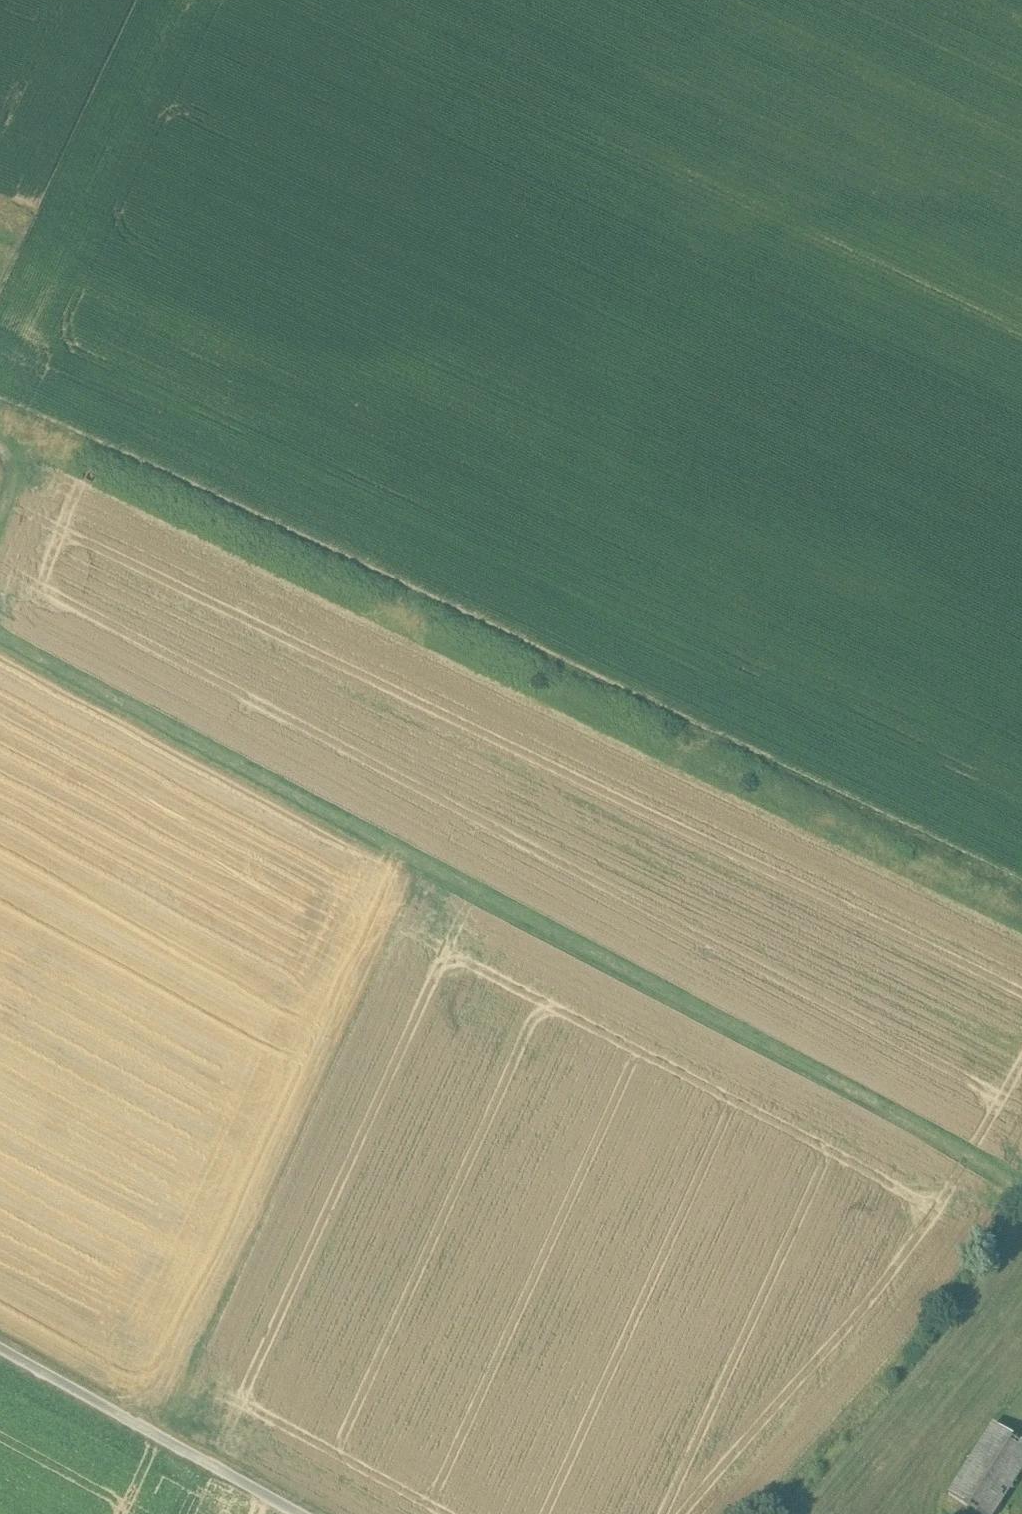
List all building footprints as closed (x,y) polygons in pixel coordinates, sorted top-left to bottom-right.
[(992,1426),(949,1494),(981,1513),(995,1513),(1021,1471),(1021,1445),(992,1426)]
